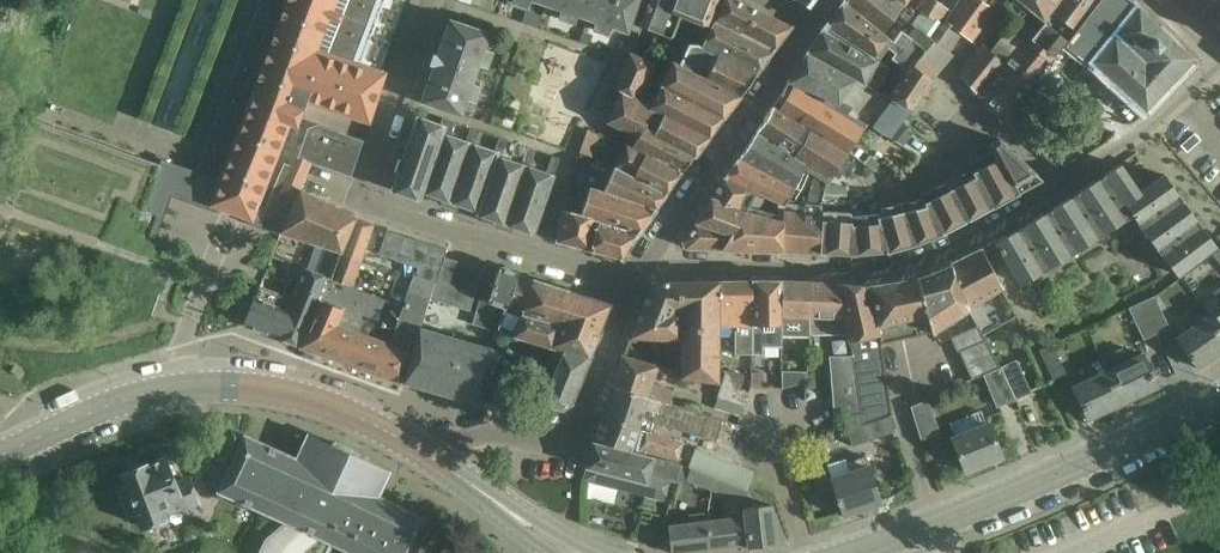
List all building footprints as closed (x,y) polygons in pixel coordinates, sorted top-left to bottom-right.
[(194,176),(210,182),(203,200),(211,203),(211,204),(252,220),(289,122),(296,125),(306,100),(370,122),(387,72),(369,66),(369,64),(362,62),(385,0),(261,0),(194,176)] [(561,8),(558,18),(574,23),(577,14),(596,20),(593,30),(609,36),(612,26),(627,31),(638,0),(536,0),(561,8)] [(717,0),(651,0),(641,25),(670,37),(679,13),(707,24),(717,0)] [(775,49),(792,26),(737,0),(723,0),(714,20),(739,33),(741,30),(775,49)] [(910,108),(932,79),(953,55),(948,51),(961,32),(945,20),(927,5),(917,19),(904,10),(909,4),(904,0),(845,0),(844,1),(883,33),(897,13),(914,26),(908,35),(927,49),(912,73),(906,69),(888,96),(910,108)] [(909,4),(904,10),(917,19),(927,5),(945,20),(951,12),(933,0),(904,0),(909,4)] [(951,12),(945,20),(961,32),(972,41),(995,9),(985,1),(983,0),(958,0),(951,12)] [(1060,48),(1005,120),(1025,139),(1056,105),(1046,98),(1063,77),(1057,72),(1072,51),(1089,65),(1091,62),(1146,114),(1197,60),(1134,2),(1132,0),(1097,0),(1060,48)] [(1023,12),(1026,7),(1041,19),(1057,0),(1009,0),(1023,12)] [(1060,48),(1097,0),(1057,0),(1041,19),(1034,28),(1060,48)] [(844,1),(823,28),(873,57),(875,55),(879,57),(887,46),(893,41),(883,33),(844,1)] [(489,32),(450,19),(422,101),(461,114),(466,99),(476,102),(481,85),(472,82),(478,64),(488,68),(493,51),(484,48),(489,32)] [(714,20),(701,46),(756,73),(775,49),(741,30),(739,33),(714,20)] [(823,28),(806,54),(876,91),(890,68),(873,57),(823,28)] [(1005,120),(1060,48),(1034,28),(1021,44),(1019,42),(1003,63),(978,96),(1005,120)] [(927,49),(908,35),(901,30),(893,41),(887,46),(895,53),(891,58),(906,69),(912,73),(927,49)] [(690,43),(679,65),(740,95),(756,73),(701,46),(697,44),(690,43)] [(960,76),(978,96),(1003,63),(983,44),(967,62),(960,76)] [(613,87),(621,92),(637,99),(637,98),(654,65),(630,53),(613,87)] [(888,96),(876,91),(806,54),(788,81),(826,101),(825,103),(866,125),(889,137),(889,136),(900,122),(910,108),(888,96)] [(673,62),(662,84),(723,117),(740,95),(679,65),(673,62)] [(857,141),(866,125),(825,103),(826,101),(788,81),(780,94),(818,115),(816,118),(857,141)] [(651,105),(637,98),(637,99),(621,92),(608,121),(639,136),(634,144),(684,168),(723,117),(662,84),(651,105)] [(772,106),(816,134),(848,155),(849,152),(857,141),(816,118),(818,115),(780,94),(772,106)] [(772,106),(756,131),(794,155),(793,159),(798,162),(816,134),(772,106)] [(450,135),(455,122),(443,117),(441,123),(417,115),(391,189),(420,199),(423,192),(478,210),(477,214),(534,233),(560,158),(552,155),(546,172),(529,166),(535,150),(527,147),(522,163),(502,156),(507,140),(499,137),(495,150),(475,143),(480,130),(471,127),(466,140),(450,135)] [(192,228),(203,200),(210,182),(194,176),(29,117),(10,170),(148,222),(151,212),(192,228)] [(900,122),(889,136),(903,147),(914,133),(900,122)] [(299,144),(295,154),(311,162),(351,176),(362,142),(316,126),(309,131),(302,146),(299,144)] [(591,155),(599,133),(588,129),(579,151),(591,155)] [(805,166),(798,162),(793,159),(794,155),(756,131),(738,159),(795,185),(805,166)] [(805,166),(830,182),(848,155),(816,134),(798,162),(805,166)] [(1000,139),(990,144),(993,151),(1016,195),(1043,180),(1000,139)] [(626,145),(615,167),(666,194),(681,172),(626,145)] [(993,151),(968,164),(971,169),(991,208),(992,209),(1016,195),(993,151)] [(282,230),(300,188),(311,162),(295,154),(290,165),(285,163),(260,222),(282,230)] [(870,156),(864,163),(873,170),(879,164),(870,156)] [(786,205),(795,185),(738,159),(724,178),(755,191),(786,205)] [(1138,193),(1118,164),(1061,203),(995,242),(996,243),(998,243),(1001,248),(999,249),(1002,253),(1003,252),(1022,284),(1078,250),(1132,215),(1176,274),(1215,244),(1190,210),(1165,175),(1138,193)] [(614,167),(602,190),(603,191),(612,195),(654,210),(666,194),(615,167),(614,167)] [(968,220),(991,208),(971,169),(947,181),(968,220)] [(574,170),(570,181),(579,184),(583,173),(574,170)] [(746,212),(755,191),(724,178),(711,198),(746,212)] [(968,220),(947,181),(920,195),(922,198),(941,235),(943,234),(968,220)] [(824,195),(823,200),(847,198),(846,187),(827,184),(824,195)] [(581,214),(597,219),(637,233),(654,210),(612,195),(603,191),(602,190),(590,187),(582,211),(581,214)] [(317,272),(330,277),(356,217),(300,188),(282,230),(327,246),(317,272)] [(740,222),(746,212),(711,198),(696,220),(735,231),(740,222)] [(940,235),(922,198),(901,203),(915,245),(940,235)] [(891,252),(915,245),(901,203),(881,207),(883,216),(891,252)] [(821,208),(804,207),(804,215),(785,213),(785,222),(782,251),(819,253),(822,211),(822,208),(821,208)] [(593,250),(597,219),(581,214),(562,209),(561,218),(559,217),(556,241),(593,250)] [(819,253),(854,255),(851,216),(851,212),(822,211),(819,253)] [(753,250),(764,216),(759,214),(759,215),(751,213),(746,221),(740,222),(735,231),(724,249),(753,250)] [(886,253),(891,252),(883,216),(881,216),(880,213),(851,216),(854,255),(886,252),(886,253)] [(782,251),(785,222),(764,216),(753,250),(782,251)] [(374,224),(356,217),(330,277),(329,280),(352,288),(374,224)] [(597,219),(593,250),(622,258),(637,233),(597,219)] [(724,249),(735,231),(696,220),(683,241),(686,248),(724,249)] [(388,229),(379,253),(395,258),(403,234),(388,229)] [(403,234),(395,258),(409,263),(418,239),(403,234)] [(418,239),(409,263),(419,267),(424,269),(432,244),(418,239)] [(432,244),(424,269),(439,274),(444,257),(447,249),(432,244)] [(984,249),(951,264),(969,310),(1004,289),(983,251),(985,250),(984,249)] [(457,261),(444,257),(439,274),(431,299),(470,310),(475,292),(463,288),(450,285),(457,261)] [(470,265),(457,261),(450,285),(463,288),(470,265)] [(294,264),(287,282),(296,286),(302,268),(294,264)] [(916,278),(932,333),(933,333),(969,310),(951,264),(917,278),(916,278)] [(470,265),(463,288),(475,292),(482,268),(470,265)] [(520,274),(500,266),(491,293),(482,290),(472,323),(500,331),(520,274)] [(329,280),(330,277),(317,272),(303,267),(302,268),(296,286),(291,297),(277,336),(277,337),(302,346),(329,280)] [(403,306),(352,288),(329,280),(302,346),(302,345),(401,381),(421,328),(431,299),(439,274),(424,269),(419,267),(416,275),(414,274),(403,306)] [(521,312),(559,323),(570,291),(533,279),(520,274),(500,331),(513,335),(521,312)] [(932,333),(916,278),(868,285),(865,285),(881,344),(932,333)] [(716,281),(717,325),(732,325),(732,353),(749,354),(749,280),(716,281)] [(780,347),(780,334),(779,281),(749,280),(749,354),(761,354),(761,347),(780,347)] [(717,325),(716,281),(651,282),(630,336),(681,341),(682,378),(719,377),(717,325)] [(811,334),(809,282),(779,281),(780,334),(811,334)] [(849,333),(838,283),(809,282),(811,334),(849,333)] [(852,355),(881,344),(865,285),(838,283),(849,333),(852,355)] [(277,336),(291,297),(260,286),(255,299),(253,298),(244,324),(277,336)] [(611,304),(570,291),(559,323),(599,334),(611,304)] [(214,295),(211,304),(234,313),(238,303),(214,295)] [(1155,296),(1142,302),(1157,334),(1169,328),(1155,296)] [(1157,334),(1142,302),(1129,308),(1144,340),(1157,334)] [(1219,331),(1219,308),(1209,315),(1219,331)] [(550,347),(559,323),(521,312),(513,335),(550,347)] [(1219,353),(1219,331),(1209,315),(1177,338),(1198,368),(1219,353)] [(599,334),(559,323),(550,347),(563,351),(589,359),(599,334)] [(978,326),(951,338),(957,352),(959,351),(985,340),(978,326)] [(421,328),(401,381),(480,404),(481,400),(485,387),(488,377),(496,350),(421,328)] [(985,340),(959,351),(965,365),(993,354),(985,340)] [(881,344),(852,355),(856,400),(857,414),(858,426),(889,416),(892,415),(881,344)] [(1067,375),(1052,344),(1039,350),(1054,382),(1067,375)] [(589,359),(563,351),(554,372),(550,381),(543,378),(539,388),(536,396),(531,407),(563,409),(572,403),(589,359)] [(993,354),(965,365),(972,380),(982,375),(1000,367),(993,354)] [(1108,370),(1123,403),(1158,387),(1142,354),(1108,370)] [(852,355),(830,356),(833,401),(856,400),(852,355)] [(648,396),(672,403),(672,391),(652,383),(658,366),(622,356),(611,385),(647,397),(648,396)] [(1000,367),(1014,400),(1031,392),(1016,360),(1000,367)] [(1014,400),(1000,367),(982,375),(998,408),(1014,400)] [(554,372),(545,368),(541,377),(543,378),(550,381),(554,372)] [(744,407),(749,391),(740,389),(744,376),(726,370),(717,398),(744,407)] [(805,406),(804,370),(782,370),(782,406),(805,406)] [(1089,420),(1123,403),(1108,370),(1073,386),(1089,420)] [(534,374),(529,385),(539,388),(543,378),(541,377),(534,374)] [(751,374),(751,389),(762,389),(762,374),(751,374)] [(500,382),(488,377),(485,387),(497,392),(500,382)] [(529,385),(526,392),(530,394),(536,396),(539,388),(529,385)] [(641,430),(648,432),(651,421),(716,441),(722,419),(672,403),(648,396),(647,397),(611,385),(601,417),(641,430)] [(497,392),(485,387),(481,400),(495,402),(497,392)] [(536,396),(530,394),(525,405),(531,407),(536,396)] [(835,416),(842,415),(857,414),(856,400),(833,401),(835,416)] [(940,432),(926,400),(911,407),(922,439),(940,432)] [(980,410),(950,422),(956,437),(952,438),(966,471),(1002,457),(988,423),(986,424),(980,410)] [(894,432),(889,416),(858,426),(857,414),(842,415),(852,446),(894,432)] [(684,444),(648,432),(641,430),(601,417),(593,441),(679,465),(684,444)] [(230,465),(218,491),(285,522),(266,539),(259,552),(415,552),(431,519),(380,495),(391,472),(308,432),(297,457),(231,426),(224,440),(221,438),(212,457),(230,465)] [(679,465),(593,441),(584,479),(670,502),(680,466),(679,465)] [(755,472),(730,462),(698,450),(686,480),(743,502),(755,472)] [(881,503),(865,455),(847,461),(850,471),(831,477),(839,500),(836,500),(838,505),(840,504),(844,515),(881,503)] [(164,514),(197,502),(188,479),(175,484),(165,459),(147,466),(146,465),(124,474),(128,486),(118,490),(128,518),(139,514),(143,526),(166,517),(164,514)] [(771,505),(742,509),(743,515),(744,515),(748,544),(748,547),(776,544),(771,505)] [(668,525),(672,552),(673,552),(710,548),(706,520),(707,519),(706,513),(689,515),(690,523),(668,525)] [(710,548),(748,544),(744,515),(706,520),(710,548)] [(205,523),(201,527),(202,533),(206,537),(212,536),(216,532),(215,526),(211,522),(205,523)]
